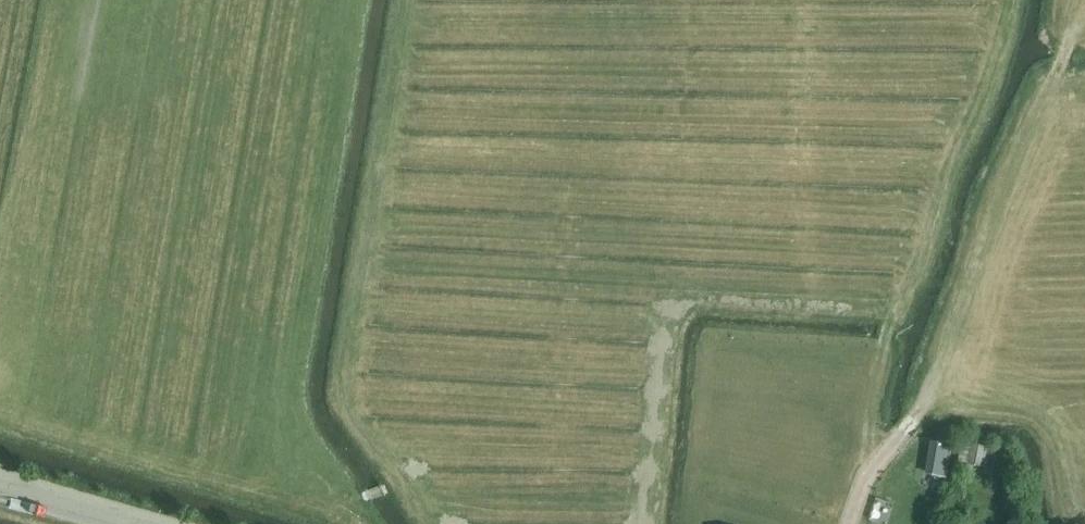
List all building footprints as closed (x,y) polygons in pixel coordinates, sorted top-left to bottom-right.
[(987,449),(968,445),(965,466),(983,469),(987,449)] [(936,448),(931,479),(944,481),(949,450),(936,448)]
